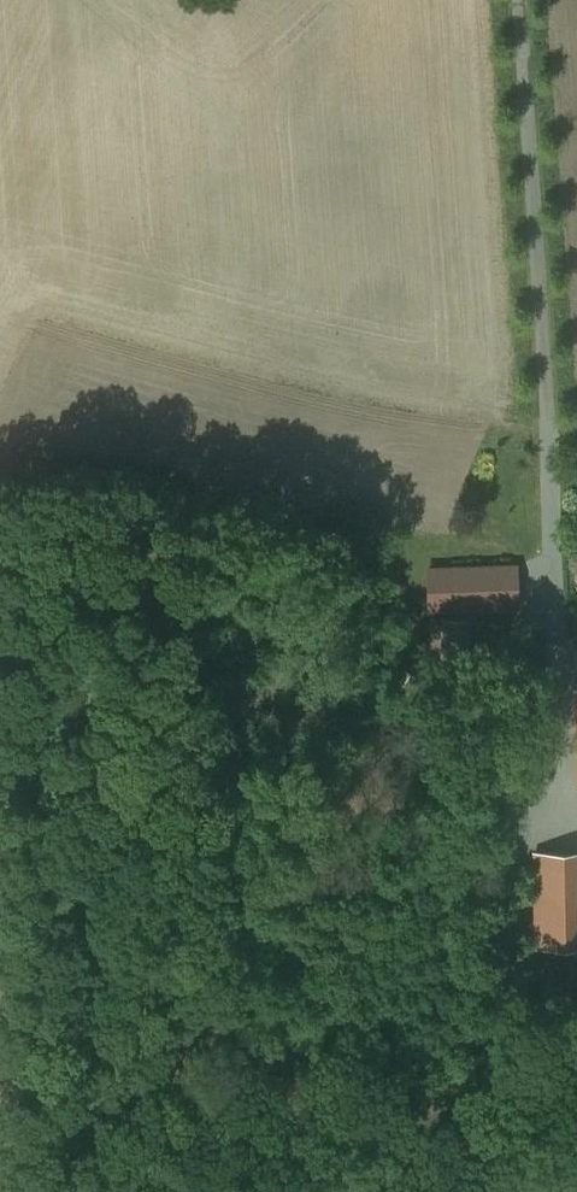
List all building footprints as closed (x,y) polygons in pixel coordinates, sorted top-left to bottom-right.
[(516,565),(427,568),(429,612),(517,609),(516,565)] [(427,669),(436,670),(440,618),(430,617),(427,669)] [(436,670),(467,672),(471,620),(440,618),(436,670)] [(567,947),(565,851),(539,852),(540,948),(567,947)] [(567,947),(576,947),(576,851),(565,851),(567,947)]
